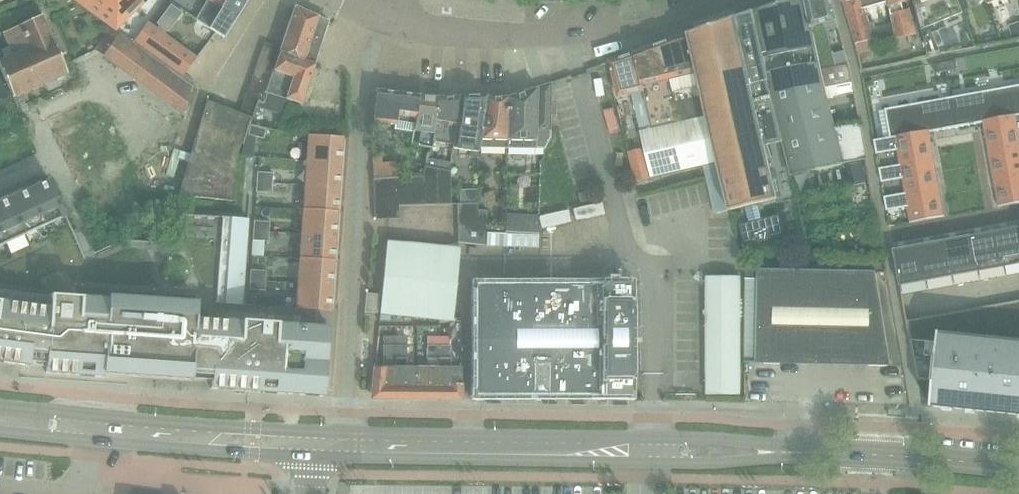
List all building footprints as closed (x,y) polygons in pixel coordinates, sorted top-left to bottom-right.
[(114,29),(114,28),(143,0),(75,0),(114,29)] [(196,20),(225,38),(235,22),(234,21),(237,16),(238,17),(248,0),(227,0),(223,8),(211,0),(208,0),(196,20)] [(223,8),(227,0),(211,0),(223,8)] [(807,0),(785,0),(753,11),(791,176),(798,174),(841,165),(841,164),(867,159),(860,123),(835,128),(827,87),(807,0)] [(831,0),(807,0),(827,87),(852,82),(849,64),(844,45),(831,48),(824,23),(837,19),(831,0)] [(888,0),(843,0),(848,16),(855,43),(872,40),(896,36),(894,24),(871,29),(867,8),(889,2),(888,0)] [(913,0),(888,0),(889,2),(894,24),(896,36),(897,39),(916,34),(909,10),(904,12),(901,4),(913,0)] [(913,0),(922,30),(928,53),(940,51),(930,27),(964,13),(958,0),(913,0)] [(428,12),(462,18),(463,7),(430,2),(428,12)] [(171,4),(156,23),(168,32),(183,12),(171,4)] [(291,100),(301,103),(315,64),(328,21),(295,7),(277,48),(280,49),(263,101),(258,100),(256,106),(277,113),(291,100)] [(791,176),(753,11),(689,34),(709,118),(720,163),(731,210),(745,207),(749,222),(741,224),(746,246),(784,236),(779,215),(762,219),(759,204),(777,199),(778,203),(796,199),(791,176)] [(39,16),(4,32),(10,46),(2,49),(5,58),(0,60),(0,66),(12,97),(67,75),(40,16),(39,16)] [(970,18),(951,24),(956,42),(976,36),(970,18)] [(148,21),(133,41),(182,77),(185,74),(197,57),(148,21)] [(97,50),(96,51),(102,55),(108,59),(184,115),(193,85),(194,82),(185,74),(182,77),(133,41),(132,40),(133,40),(132,39),(131,40),(114,28),(114,29),(113,29),(97,50)] [(709,118),(689,34),(662,43),(682,124),(709,118)] [(874,51),(872,40),(855,43),(858,53),(874,51)] [(682,124),(662,43),(635,53),(653,130),(682,124)] [(207,101),(191,154),(179,195),(235,200),(237,161),(250,123),(256,106),(258,100),(263,101),(280,49),(277,48),(264,44),(240,114),(207,101)] [(653,130),(635,53),(611,62),(619,97),(632,94),(641,133),(653,130)] [(956,60),(945,62),(947,71),(958,68),(956,60)] [(945,62),(934,64),(935,73),(947,71),(945,62)] [(550,136),(551,82),(508,97),(506,97),(505,145),(545,148),(550,136)] [(1018,115),(1018,85),(952,97),(951,97),(957,128),(958,128),(958,127),(984,122),(984,123),(985,123),(985,122),(1018,115)] [(418,96),(376,90),(373,122),(395,125),(395,130),(413,132),(413,131),(415,118),(418,96)] [(438,98),(418,96),(415,118),(413,131),(421,132),(420,141),(415,140),(413,145),(431,148),(433,142),(438,98)] [(453,146),(459,97),(438,98),(433,142),(453,146)] [(475,129),(483,97),(459,97),(453,146),(472,150),(477,130),(475,129)] [(505,145),(506,97),(483,97),(475,129),(477,130),(472,150),(478,151),(480,144),(505,145)] [(956,128),(957,128),(951,97),(885,109),(891,137),(891,139),(929,132),(929,133),(929,132),(956,127),(956,128)] [(985,122),(985,123),(985,126),(985,127),(986,127),(986,132),(986,134),(987,134),(988,141),(988,142),(990,149),(989,149),(989,150),(1018,145),(1018,115),(985,122)] [(720,163),(709,118),(682,124),(653,130),(641,133),(652,179),(704,166),(720,163)] [(263,139),(266,129),(250,125),(247,135),(263,139)] [(929,136),(929,133),(929,132),(891,139),(891,137),(874,140),(877,154),(898,150),(900,164),(901,166),(934,160),(934,159),(932,152),(933,152),(933,151),(932,151),(931,144),(931,142),(930,137),(930,135),(929,136)] [(340,163),(342,137),(308,135),(306,161),(340,163)] [(989,150),(989,151),(990,151),(990,154),(990,156),(991,156),(992,160),(991,160),(991,162),(992,162),(993,169),(993,171),(995,178),(994,178),(994,179),(1018,174),(1018,145),(989,150)] [(174,177),(182,152),(173,149),(166,174),(174,177)] [(449,162),(426,157),(424,168),(437,169),(447,171),(449,162)] [(934,161),(934,160),(901,166),(900,164),(879,168),(882,182),(904,178),(906,193),(906,194),(939,188),(938,181),(938,179),(937,179),(936,172),(936,170),(935,166),(935,165),(935,164),(934,161)] [(340,163),(306,161),(305,185),(339,187),(340,163)] [(393,178),(392,163),(372,164),(373,179),(393,178)] [(731,210),(720,163),(704,166),(715,214),(731,210)] [(425,204),(424,168),(423,177),(411,177),(412,205),(425,204)] [(437,169),(424,168),(425,204),(438,204),(437,169)] [(451,171),(447,171),(437,169),(438,204),(452,204),(451,171)] [(257,172),(256,182),(272,183),(273,173),(257,172)] [(994,179),(995,180),(995,179),(995,182),(995,184),(996,184),(997,189),(996,189),(997,190),(998,197),(998,199),(999,199),(1000,205),(999,205),(999,207),(1018,204),(1018,174),(994,179)] [(412,205),(411,177),(397,178),(398,192),(398,205),(412,205)] [(398,192),(397,178),(393,178),(373,179),(373,193),(398,192)] [(27,190),(44,227),(66,217),(49,180),(27,190)] [(256,182),(256,192),(271,193),(272,183),(256,182)] [(339,187),(305,185),(303,210),(337,212),(339,187)] [(940,189),(939,188),(906,194),(906,193),(885,196),(887,210),(908,207),(911,221),(911,223),(945,217),(945,215),(944,215),(943,209),(943,207),(942,207),(941,200),(942,200),(941,199),(940,194),(940,192),(939,189),(940,189)] [(7,199),(24,235),(44,227),(27,190),(7,199)] [(398,205),(398,192),(373,193),(374,206),(398,205)] [(4,244),(24,235),(7,199),(0,202),(0,235),(4,244)] [(457,203),(457,204),(458,225),(487,226),(487,210),(478,210),(477,203),(457,203)] [(399,219),(398,205),(374,206),(374,220),(399,219)] [(337,212),(303,210),(301,234),(335,236),(337,212)] [(181,214),(178,244),(128,241),(125,288),(52,283),(29,280),(83,256),(66,217),(44,227),(24,235),(4,244),(0,246),(0,361),(30,365),(31,357),(46,358),(45,373),(103,377),(103,373),(192,379),(193,370),(212,372),(211,388),(324,396),(329,327),(279,324),(279,323),(242,320),(242,321),(240,321),(248,219),(181,214)] [(538,220),(506,219),(505,226),(487,226),(458,225),(458,245),(486,245),(486,233),(537,233),(537,235),(538,235),(539,222),(538,222),(538,220)] [(269,222),(254,221),(253,231),(269,232),(269,222)] [(1018,227),(1018,226),(1017,227),(1012,228),(1012,227),(1010,228),(999,230),(998,230),(1003,257),(1005,267),(1018,264),(1018,227)] [(1005,267),(1003,257),(998,230),(997,230),(997,231),(993,231),(991,231),(991,232),(986,233),(986,232),(984,232),(984,233),(973,235),(972,235),(977,261),(979,271),(1005,267)] [(253,231),(252,241),(268,242),(269,232),(253,231)] [(335,236),(301,234),(300,259),(334,261),(335,236)] [(979,271),(977,261),(972,235),(971,235),(967,236),(965,236),(960,237),(958,237),(958,238),(947,240),(947,239),(946,239),(951,266),(953,276),(979,271)] [(953,276),(951,266),(946,239),(945,240),(941,241),(941,240),(939,241),(934,242),(932,242),(921,245),(921,244),(920,244),(925,271),(927,281),(953,276)] [(459,248),(386,241),(379,314),(452,321),(459,248)] [(925,271),(920,244),(919,244),(919,245),(915,246),(915,245),(913,246),(908,247),(908,246),(906,247),(895,249),(894,249),(900,286),(901,286),(927,281),(925,271)] [(334,261),(300,259),(298,283),(332,286),(334,261)] [(876,271),(758,269),(758,279),(746,279),(745,361),(756,362),(891,365),(876,271)] [(250,270),(249,280),(265,281),(266,271),(250,270)] [(707,277),(707,394),(740,394),(740,356),(741,356),(741,277),(707,277)] [(249,280),(249,290),(265,291),(265,281),(249,280)] [(332,286),(298,283),(296,309),(330,311),(332,286)] [(629,285),(477,285),(477,394),(629,394),(629,374),(629,357),(629,323),(634,323),(634,315),(629,315),(629,285)] [(365,314),(366,312),(378,313),(379,294),(367,293),(368,292),(367,292),(364,313),(365,314)] [(932,407),(934,407),(934,406),(954,408),(954,409),(955,409),(956,408),(965,409),(964,410),(966,410),(966,409),(975,410),(975,411),(977,411),(977,410),(986,411),(986,412),(988,412),(988,411),(997,412),(997,413),(999,413),(1018,415),(1018,324),(964,334),(939,331),(939,339),(912,343),(911,343),(917,379),(934,381),(932,407)] [(383,337),(383,361),(375,360),(372,393),(377,399),(395,399),(395,337),(383,337)] [(406,337),(395,337),(395,399),(416,399),(417,367),(406,367),(406,337)] [(439,337),(427,337),(427,367),(417,367),(416,399),(439,399),(439,337)] [(450,337),(439,337),(439,399),(461,399),(461,367),(450,367),(450,337)]
